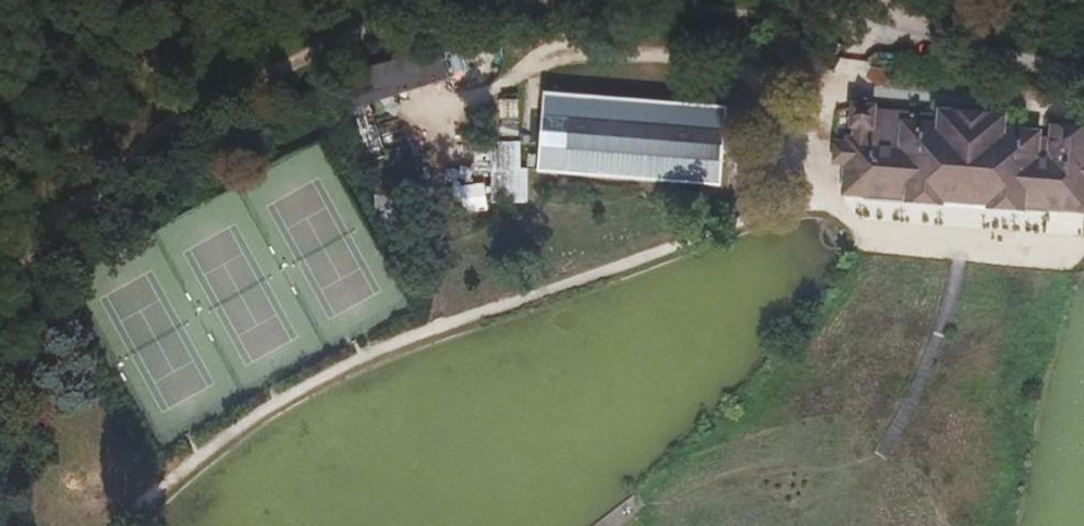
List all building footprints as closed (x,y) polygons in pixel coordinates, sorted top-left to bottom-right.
[(537,172),(717,187),(723,112),(543,98),(537,172)] [(359,162),(384,155),(369,102),(343,109),(359,162)] [(844,168),(1083,181),(1083,127),(1049,125),(1048,137),(1033,136),(1033,129),(999,127),(1000,112),(937,108),(936,115),(871,112),(871,107),(853,106),(852,120),(856,120),(855,136),(847,135),(847,141),(836,141),(835,160),(845,161),(844,168)] [(491,203),(524,203),(523,140),(490,140),(490,156),(491,203)] [(1083,194),(1083,181),(844,168),(843,195),(1083,208),(1083,194)] [(485,183),(452,187),(455,214),(488,211),(485,183)] [(378,186),(378,209),(422,208),(421,185),(378,186)]
